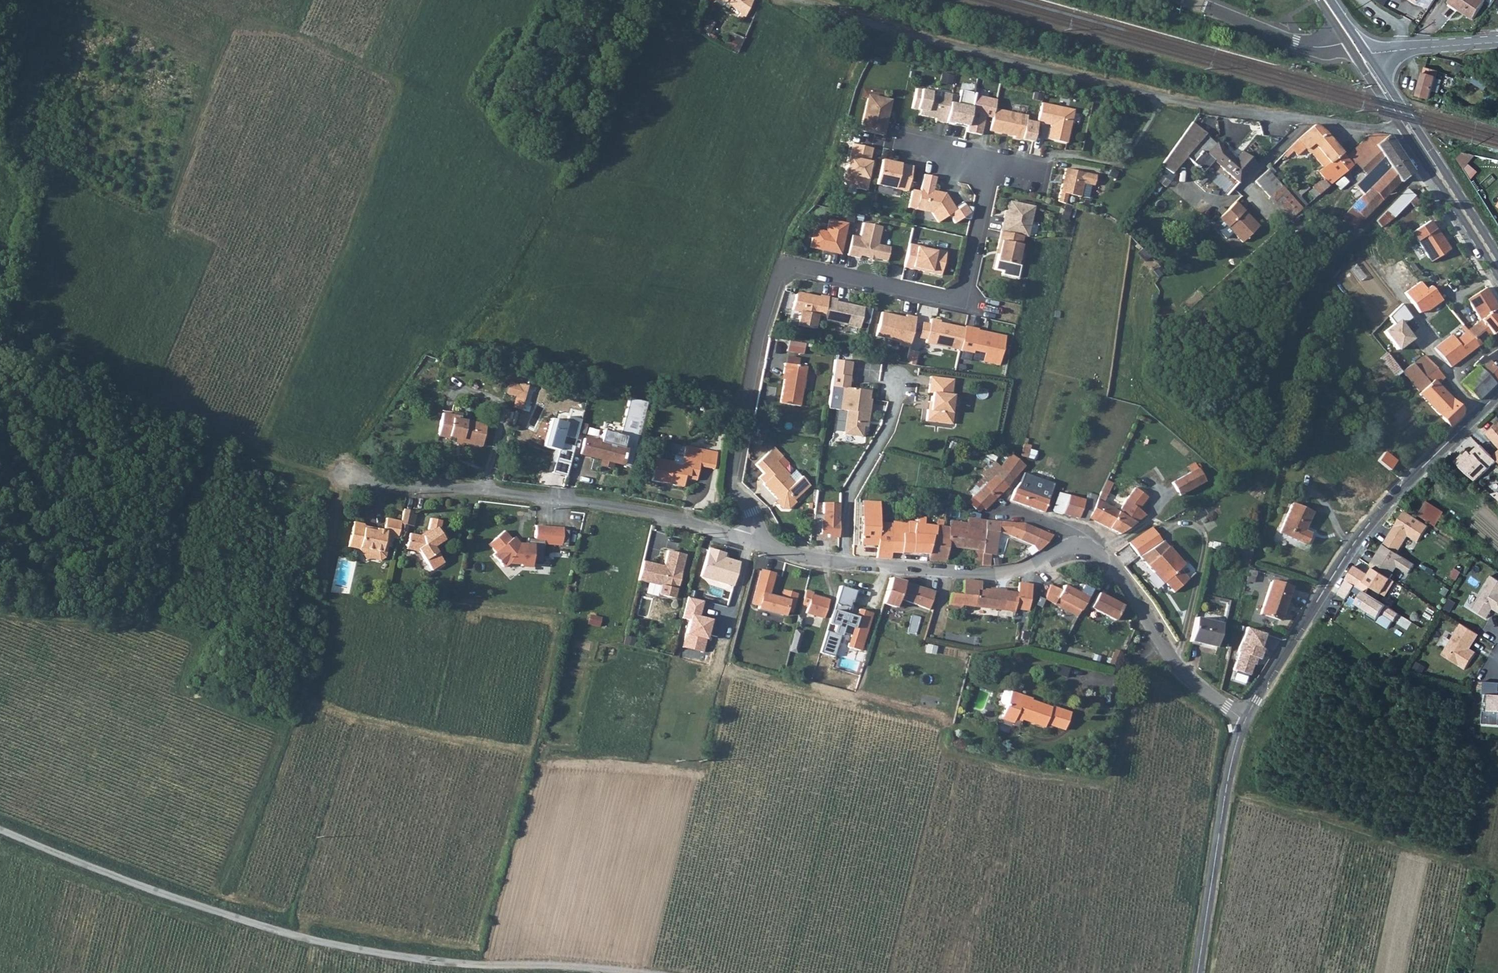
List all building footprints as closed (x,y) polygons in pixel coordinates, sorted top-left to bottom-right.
[(722,7),(723,6),(728,9),(730,6),(744,17),(753,0),(712,0),(722,7)] [(1485,2),(1482,0),(1452,0),(1450,4),(1473,20),(1485,2)] [(709,19),(703,30),(709,33),(715,22),(709,19)] [(703,30),(702,33),(715,40),(716,37),(709,33),(703,30)] [(735,34),(729,47),(738,51),(744,38),(735,34)] [(1437,71),(1423,68),(1415,96),(1429,99),(1431,92),(1435,79),(1437,71)] [(1441,80),(1435,79),(1431,92),(1437,94),(1441,80)] [(915,89),(911,108),(919,110),(922,110),(921,115),(935,118),(934,120),(943,123),(948,103),(950,94),(939,92),(938,97),(929,95),(930,92),(915,89)] [(966,127),(972,95),(973,94),(960,91),(958,105),(948,103),(943,123),(966,127)] [(867,97),(861,129),(883,134),(888,112),(885,111),(888,98),(871,95),(867,97)] [(995,100),(972,95),(966,127),(965,133),(981,136),(985,117),(991,119),(993,109),(995,100)] [(1040,103),(1036,122),(1049,125),(1046,139),(1065,143),(1072,110),(1040,103)] [(991,119),(989,130),(1014,136),(1013,137),(1022,139),(1026,116),(993,109),(991,119)] [(1197,137),(1204,128),(1193,120),(1187,129),(1197,137)] [(1307,149),(1309,147),(1314,142),(1331,161),(1326,166),(1318,172),(1324,180),(1320,180),(1313,186),(1320,194),(1330,185),(1353,164),(1347,156),(1326,132),(1316,124),(1310,129),(1299,139),(1307,149)] [(1239,184),(1255,164),(1243,152),(1237,159),(1218,141),(1218,142),(1207,131),(1204,128),(1197,137),(1171,171),(1172,172),(1184,157),(1201,172),(1213,159),(1221,166),(1220,167),(1239,184)] [(1171,171),(1197,137),(1187,129),(1161,164),(1171,171)] [(1375,132),(1347,156),(1353,164),(1356,162),(1362,157),(1389,134),(1375,132)] [(1362,221),(1376,207),(1401,181),(1413,171),(1389,134),(1362,157),(1371,168),(1365,173),(1353,184),(1358,190),(1351,195),(1357,201),(1351,208),(1362,221)] [(1331,161),(1314,142),(1309,147),(1326,166),(1331,161)] [(869,161),(871,147),(852,143),(849,156),(848,156),(842,180),(845,184),(866,189),(868,178),(866,178),(870,161),(869,161)] [(1453,156),(1460,166),(1468,155),(1456,152),(1453,156)] [(1365,173),(1371,168),(1362,157),(1356,162),(1365,173)] [(911,168),(880,161),(874,185),(906,192),(911,168)] [(1066,167),(1059,199),(1066,201),(1068,192),(1081,195),(1084,182),(1094,184),(1096,174),(1066,167)] [(1302,209),(1269,169),(1257,179),(1290,219),(1302,209)] [(923,175),(919,191),(916,209),(930,212),(937,222),(947,214),(953,223),(970,212),(964,203),(954,210),(943,193),(933,191),(936,178),(923,175)] [(1086,185),(1083,196),(1090,198),(1092,187),(1086,185)] [(1409,188),(1388,209),(1395,215),(1415,194),(1409,188)] [(916,209),(919,191),(912,190),(909,207),(916,209)] [(1260,226),(1237,200),(1220,216),(1243,241),(1260,226)] [(1002,223),(1000,231),(1022,236),(1026,237),(1033,207),(1009,201),(1007,211),(1004,224),(1002,223)] [(1343,215),(1355,228),(1362,221),(1351,208),(1343,215)] [(808,245),(838,251),(844,222),(827,218),(824,230),(812,227),(808,245)] [(850,233),(845,253),(858,256),(858,253),(884,259),(887,245),(875,242),(879,224),(861,221),(858,235),(850,233)] [(1435,230),(1429,222),(1413,233),(1432,262),(1451,250),(1436,229),(1435,230)] [(1022,236),(1000,231),(996,248),(999,249),(996,260),(998,261),(997,268),(1003,270),(1002,275),(1018,278),(1020,265),(1015,265),(1022,236)] [(907,242),(902,265),(938,273),(944,250),(907,242)] [(1419,283),(1403,293),(1418,316),(1441,301),(1431,286),(1424,290),(1419,283)] [(1497,307),(1497,306),(1486,286),(1468,299),(1481,320),(1467,330),(1478,345),(1496,331),(1497,328),(1497,317),(1497,318),(1493,311),(1497,307)] [(823,316),(826,296),(818,295),(818,296),(797,292),(794,294),(791,309),(799,311),(796,324),(813,328),(815,314),(823,316)] [(835,298),(826,296),(823,316),(822,320),(858,327),(862,306),(835,301),(835,298)] [(1401,306),(1388,316),(1393,323),(1382,331),(1397,350),(1411,339),(1401,326),(1411,318),(1401,306)] [(909,346),(915,316),(905,314),(904,317),(880,311),(875,335),(899,340),(899,344),(909,346)] [(960,348),(964,327),(940,322),(940,320),(931,318),(930,323),(926,338),(926,341),(960,348)] [(926,338),(930,323),(922,321),(919,336),(926,338)] [(1462,323),(1424,354),(1444,377),(1454,368),(1452,365),(1478,345),(1467,330),(1462,323)] [(978,328),(965,325),(964,327),(960,348),(960,349),(972,352),(973,349),(984,352),(982,360),(999,364),(1005,335),(977,329),(978,328)] [(788,352),(805,355),(806,344),(790,341),(788,352)] [(1471,372),(1478,379),(1485,373),(1494,382),(1497,378),(1497,351),(1496,349),(1482,359),(1480,357),(1471,366),(1474,369),(1471,372)] [(909,364),(917,365),(920,353),(911,351),(909,364)] [(963,353),(961,361),(973,363),(975,355),(963,353)] [(1387,353),(1381,358),(1398,377),(1404,371),(1387,353)] [(1439,382),(1444,377),(1424,354),(1413,364),(1430,383),(1420,393),(1435,409),(1450,425),(1451,425),(1462,414),(1461,408),(1456,403),(1447,393),(1439,382)] [(850,361),(834,360),(828,407),(840,408),(843,387),(847,388),(850,361)] [(801,406),(807,368),(784,365),(783,373),(787,374),(786,380),(785,380),(781,403),(801,406)] [(1478,379),(1471,372),(1461,382),(1477,399),(1494,382),(1485,373),(1478,379)] [(928,410),(927,421),(952,424),(953,412),(951,412),(953,396),(951,396),(953,380),(930,377),(928,393),(931,394),(930,410),(928,410)] [(517,398),(525,401),(530,386),(521,384),(517,398)] [(869,399),(870,391),(847,388),(843,387),(840,408),(840,410),(847,411),(843,434),(862,436),(864,425),(865,424),(867,413),(869,413),(871,399),(869,399)] [(605,432),(603,444),(584,439),(580,456),(602,461),(601,465),(612,467),(613,463),(622,465),(623,463),(632,465),(646,403),(631,400),(623,436),(605,432)] [(482,447),(486,426),(458,421),(451,419),(452,416),(440,414),(436,436),(448,438),(449,437),(462,439),(461,443),(482,447)] [(580,421),(569,417),(567,424),(550,419),(542,446),(554,450),(550,464),(554,465),(552,473),(565,477),(574,448),(561,444),(564,435),(575,438),(580,421)] [(1487,434),(1497,446),(1497,424),(1487,434)] [(1494,456),(1483,444),(1472,456),(1468,452),(1457,462),(1476,482),(1497,461),(1497,459),(1494,456)] [(668,460),(651,457),(647,479),(678,485),(680,476),(691,478),(694,464),(709,467),(712,451),(680,445),(676,464),(667,463),(668,460)] [(773,447),(755,464),(763,473),(758,478),(764,484),(762,485),(775,498),(778,496),(780,498),(781,499),(784,501),(787,503),(792,498),(794,500),(810,485),(801,476),(793,483),(787,478),(790,476),(783,470),(789,464),(773,447)] [(1392,468),(1398,460),(1386,451),(1380,459),(1392,468)] [(1021,462),(1011,454),(1001,467),(996,475),(1008,486),(1011,483),(1013,478),(1026,463),(1023,460),(1021,462)] [(973,498),(983,506),(986,508),(1008,486),(996,475),(1001,467),(996,462),(989,468),(987,466),(985,468),(986,470),(982,474),(989,481),(973,497),(973,498)] [(1205,480),(1198,468),(1172,482),(1179,495),(1205,480)] [(787,478),(793,483),(801,476),(796,470),(790,476),(787,478)] [(1011,501),(1023,505),(1030,483),(1021,481),(1018,483),(1012,489),(1011,501)] [(1052,491),(1030,483),(1023,505),(1045,512),(1046,509),(1052,491)] [(1139,509),(1148,497),(1135,487),(1126,499),(1125,499),(1119,512),(1111,528),(1120,533),(1146,515),(1139,509)] [(1052,511),(1063,514),(1069,495),(1059,492),(1052,511)] [(1085,500),(1069,495),(1063,514),(1078,518),(1085,500)] [(979,511),(983,506),(973,498),(969,503),(979,511)] [(1078,518),(1087,521),(1089,516),(1095,503),(1085,500),(1078,518)] [(1101,523),(1111,528),(1119,512),(1097,500),(1095,503),(1089,516),(1101,522),(1101,523)] [(839,502),(822,501),(821,513),(811,513),(810,529),(820,530),(820,534),(837,535),(839,502)] [(864,501),(863,501),(862,516),(880,517),(881,501),(873,501),(864,501)] [(1294,501),(1280,532),(1306,544),(1312,533),(1305,530),(1314,511),(1294,501)] [(1439,525),(1446,510),(1427,502),(1421,518),(1439,525)] [(1429,526),(1404,511),(1384,543),(1398,552),(1408,536),(1419,542),(1429,526)] [(880,523),(880,517),(862,516),(862,527),(880,527),(880,523)] [(386,535),(390,536),(399,538),(403,520),(388,517),(385,529),(378,527),(377,530),(366,527),(366,523),(355,520),(350,544),(360,547),(363,553),(372,549),(382,552),(386,535)] [(423,534),(410,531),(407,544),(418,547),(420,551),(432,569),(444,561),(435,545),(448,537),(441,525),(442,519),(431,517),(429,531),(423,534)] [(967,529),(951,527),(945,526),(938,526),(936,536),(930,554),(930,560),(946,562),(949,546),(977,549),(975,564),(982,566),(984,554),(988,520),(976,518),(969,518),(968,522),(967,529)] [(968,522),(951,520),(951,527),(967,529),(968,522)] [(998,521),(988,520),(984,554),(997,556),(1000,533),(1009,535),(1013,522),(998,521)] [(925,524),(918,523),(905,521),(904,522),(893,522),(893,524),(891,552),(930,554),(936,536),(924,534),(925,524)] [(1024,523),(1013,522),(1009,535),(1036,545),(1038,551),(1039,550),(1054,535),(1024,523)] [(880,527),(862,527),(861,545),(878,545),(878,557),(891,557),(891,552),(893,524),(880,523),(880,527)] [(932,525),(925,524),(924,534),(936,536),(938,526),(932,525)] [(517,542),(504,532),(489,545),(504,565),(543,567),(545,543),(562,545),(562,528),(537,526),(533,543),(517,542)] [(1143,554),(1150,550),(1163,541),(1152,527),(1130,543),(1139,554),(1143,554)] [(652,531),(646,561),(652,562),(655,547),(663,549),(667,534),(652,531)] [(385,557),(390,536),(386,535),(382,552),(372,549),(363,553),(365,559),(370,557),(379,560),(385,557)] [(1157,557),(1168,547),(1163,541),(1150,550),(1157,557)] [(1398,552),(1384,543),(1370,564),(1374,567),(1389,577),(1397,566),(1406,573),(1413,562),(1398,552)] [(1175,592),(1190,578),(1181,568),(1186,563),(1170,546),(1168,547),(1157,557),(1150,550),(1143,554),(1139,554),(1155,571),(1158,569),(1167,579),(1165,581),(1175,592)] [(726,552),(711,547),(702,578),(732,587),(740,562),(724,558),(726,552)] [(1238,547),(1236,553),(1251,558),(1253,552),(1238,547)] [(658,593),(659,595),(674,598),(676,589),(677,590),(685,555),(668,551),(664,566),(643,561),(638,581),(660,586),(658,593)] [(1389,577),(1374,567),(1364,583),(1386,596),(1395,581),(1389,577)] [(774,574),(761,571),(752,604),(759,605),(758,609),(784,615),(785,610),(792,612),(796,595),(783,591),(781,599),(768,596),(774,574)] [(1493,576),(1472,610),(1488,620),(1495,609),(1497,611),(1497,579),(1493,576)] [(899,599),(904,582),(891,578),(884,602),(896,606),(899,599)] [(1025,592),(1017,591),(1017,594),(981,589),(982,582),(964,580),(962,594),(951,593),(949,604),(963,606),(963,604),(1016,611),(1016,608),(1024,609),(1025,594),(1025,592)] [(1280,619),(1291,587),(1272,580),(1260,613),(1280,619)] [(904,582),(899,599),(930,609),(935,591),(904,582)] [(1025,592),(1025,594),(1030,595),(1032,585),(1018,582),(1017,591),(1025,592)] [(1062,590),(1052,584),(1047,599),(1078,615),(1088,598),(1064,585),(1062,590)] [(852,590),(838,586),(818,653),(833,658),(841,632),(849,635),(846,645),(859,649),(870,613),(857,609),(854,618),(845,615),(852,590)] [(807,608),(805,614),(823,620),(828,600),(812,595),(813,592),(805,590),(801,606),(807,608)] [(1387,606),(1365,591),(1357,604),(1379,618),(1387,606)] [(1123,606),(1098,593),(1091,608),(1116,620),(1123,606)] [(703,600),(688,596),(683,619),(688,620),(681,648),(703,653),(711,621),(699,618),(703,600)] [(1192,640),(1216,646),(1222,624),(1197,617),(1192,640)] [(1478,635),(1461,624),(1441,656),(1465,670),(1476,652),(1470,648),(1478,635)] [(1265,635),(1243,628),(1235,654),(1238,654),(1233,671),(1249,676),(1252,666),(1255,667),(1265,635)] [(1109,663),(1116,665),(1120,654),(1113,651),(1109,663)] [(1112,676),(1099,675),(1098,687),(1111,688),(1112,676)] [(1481,681),(1480,696),(1487,697),(1486,709),(1482,708),(1480,723),(1497,725),(1497,718),(1497,695),(1497,686),(1497,683),(1481,681)] [(1008,704),(1011,696),(1013,690),(1008,688),(1005,689),(1002,695),(1002,700),(1003,703),(1008,704)] [(1013,690),(1011,696),(1022,700),(1023,696),(1024,694),(1013,690)] [(1072,711),(1052,704),(1052,705),(1023,696),(1022,700),(1011,696),(1008,704),(1004,716),(1017,720),(1019,714),(1024,716),(1024,718),(1046,726),(1047,722),(1067,727),(1072,711)]
